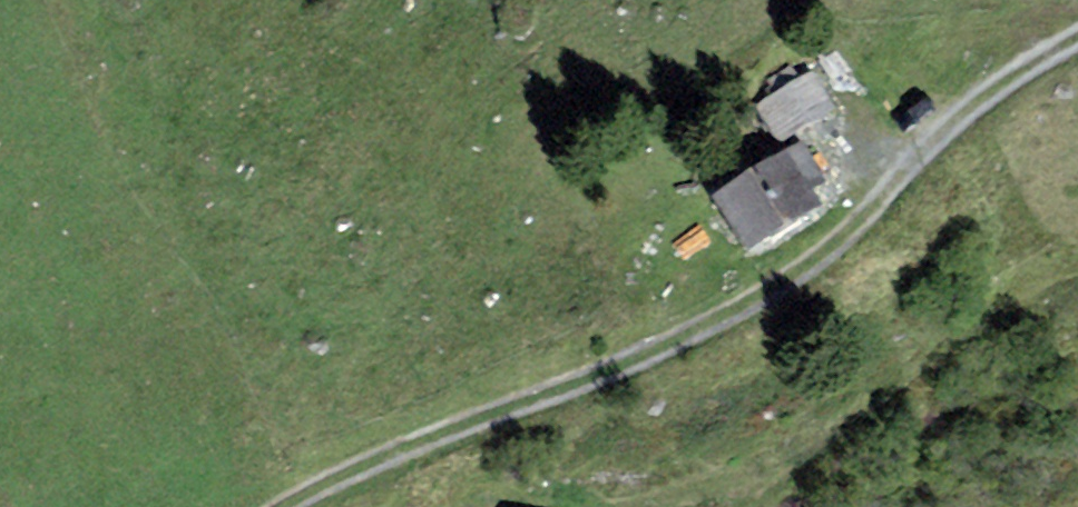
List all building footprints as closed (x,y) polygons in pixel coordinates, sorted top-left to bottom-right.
[(817,73),(753,105),(775,149),(839,117),(817,73)] [(800,147),(723,193),(761,255),(838,209),(800,147)]
